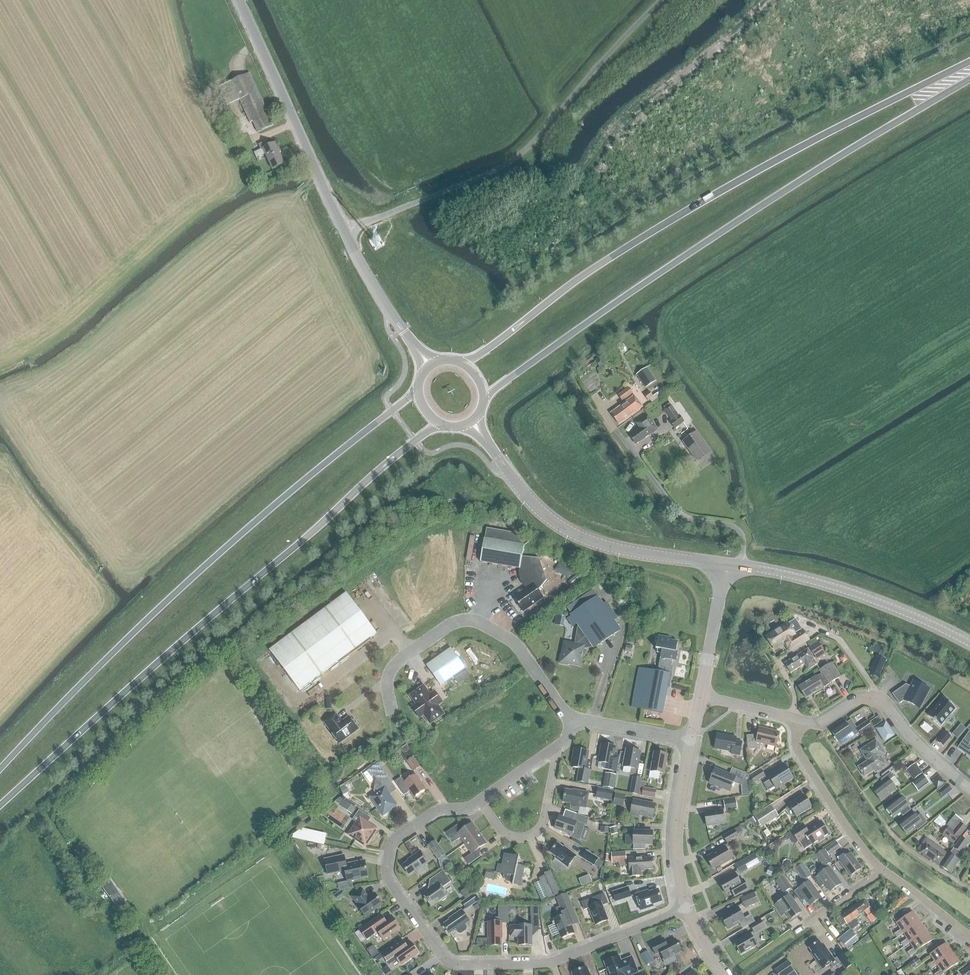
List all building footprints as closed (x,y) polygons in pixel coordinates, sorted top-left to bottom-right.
[(227,106),(240,100),(250,124),(254,122),(258,132),(273,125),(249,73),(218,87),(227,106)] [(264,149),(271,165),(283,160),(275,143),(268,146),(266,142),(259,145),(261,150),(264,149)] [(603,355),(595,360),(600,367),(608,362),(603,355)] [(656,381),(647,368),(636,375),(645,388),(656,381)] [(618,396),(622,402),(633,394),(629,388),(618,396)] [(644,395),(648,401),(653,397),(649,391),(644,395)] [(635,396),(611,413),(619,424),(643,407),(635,396)] [(669,422),(674,429),(684,422),(679,416),(671,405),(664,410),(672,421),(669,422)] [(630,435),(637,445),(658,430),(648,416),(637,424),(640,428),(630,435)] [(694,456),(707,447),(696,432),(683,441),(694,456)] [(547,580),(539,558),(522,557),(524,545),(516,533),(487,528),(485,538),(484,538),(480,562),(519,569),(519,574),(520,580),(523,585),(527,589),(534,584),(538,590),(547,580)] [(543,598),(538,590),(534,584),(527,589),(514,598),(523,611),(543,598)] [(566,608),(571,614),(570,615),(586,637),(575,645),(564,643),(562,655),(561,655),(559,663),(567,664),(568,663),(580,665),(582,650),(591,645),(593,648),(620,630),(597,596),(597,597),(592,590),(566,608)] [(269,650),(299,690),(376,633),(346,593),(269,650)] [(788,623),(767,637),(775,649),(785,643),(790,651),(808,639),(803,631),(795,635),(788,623)] [(631,708),(662,713),(667,682),(670,682),(672,668),(670,668),(672,660),(676,661),(677,653),(675,652),(677,642),(667,640),(667,637),(658,636),(655,649),(661,650),(659,658),(660,658),(657,671),(639,668),(631,708)] [(809,648),(815,657),(824,651),(818,642),(809,648)] [(427,665),(440,685),(465,668),(451,648),(427,665)] [(785,663),(791,673),(804,664),(808,670),(817,664),(813,658),(814,658),(808,649),(785,663)] [(844,655),(839,658),(843,663),(848,660),(844,655)] [(876,655),(870,669),(880,674),(886,660),(876,655)] [(829,684),(840,677),(831,663),(820,670),(822,673),(816,677),(799,687),(806,698),(823,688),(823,687),(829,684)] [(459,675),(455,678),(459,684),(463,681),(459,675)] [(897,690),(892,694),(899,704),(904,700),(919,708),(929,690),(927,689),(928,687),(922,684),(921,685),(913,681),(910,686),(906,684),(900,688),(900,689),(898,691),(897,690)] [(424,686),(410,695),(416,704),(412,707),(419,718),(424,715),(430,724),(444,714),(438,705),(442,702),(434,692),(430,695),(424,686)] [(956,708),(944,698),(928,716),(940,726),(956,708)] [(323,722),(339,744),(358,729),(349,716),(340,723),(333,715),(323,722)] [(846,722),(832,732),(839,742),(840,741),(842,744),(859,733),(862,736),(873,728),(868,721),(857,728),(851,719),(846,723),(846,722)] [(891,730),(886,722),(876,728),(881,737),(891,730)] [(960,724),(952,734),(957,739),(966,729),(960,724)] [(759,728),(758,734),(746,735),(748,749),(760,748),(761,743),(776,747),(779,732),(759,728)] [(952,736),(946,732),(937,742),(942,747),(952,736)] [(969,757),(969,732),(958,748),(969,757)] [(731,754),(740,755),(742,742),(736,741),(736,737),(717,734),(714,748),(732,751),(731,754)] [(867,761),(858,767),(865,777),(874,771),(875,773),(886,765),(878,752),(882,749),(876,740),(864,748),(868,754),(864,756),(867,761)] [(599,762),(607,763),(605,769),(611,770),(612,764),(615,747),(602,744),(599,762)] [(579,768),(578,774),(583,775),(582,783),(588,784),(590,771),(584,770),(584,769),(588,752),(575,749),(572,767),(579,768)] [(624,767),(631,768),(630,774),(635,775),(636,769),(637,769),(640,751),(627,749),(624,767)] [(651,771),(664,773),(668,754),(654,752),(651,771)] [(420,767),(413,757),(406,761),(414,772),(420,767)] [(376,761),(366,769),(368,771),(378,764),(376,761)] [(370,798),(378,809),(379,808),(384,815),(390,810),(390,809),(396,805),(384,788),(385,785),(390,781),(378,764),(368,771),(371,776),(374,775),(379,783),(375,786),(374,791),(376,794),(370,798)] [(776,789),(793,778),(784,764),(767,774),(770,779),(764,783),(768,791),(775,787),(776,789)] [(906,771),(913,780),(922,773),(915,764),(906,771)] [(733,782),(741,785),(746,774),(746,773),(732,768),(730,774),(715,769),(709,783),(730,791),(733,782)] [(749,777),(754,784),(765,776),(761,770),(749,777)] [(874,791),(881,801),(896,789),(889,780),(894,777),(890,772),(881,780),(883,784),(874,791)] [(605,773),(603,787),(613,789),(616,775),(605,773)] [(746,774),(741,785),(749,785),(749,775),(746,774)] [(929,783),(923,774),(911,783),(918,791),(929,783)] [(404,795),(410,791),(414,797),(426,789),(416,775),(405,782),(401,777),(395,782),(404,795)] [(630,793),(639,795),(642,779),(633,777),(630,793)] [(943,797),(952,790),(947,784),(938,791),(943,797)] [(345,787),(340,789),(343,795),(347,793),(348,792),(345,787)] [(595,798),(612,801),(614,791),(598,787),(595,798)] [(643,787),(641,796),(655,799),(656,790),(643,787)] [(571,803),(570,808),(571,810),(573,811),(579,812),(580,807),(586,808),(588,793),(573,790),(573,791),(565,790),(563,802),(571,803)] [(623,807),(625,795),(615,793),(613,805),(623,807)] [(789,805),(796,816),(811,806),(804,795),(789,805)] [(909,806),(902,796),(886,808),(894,817),(900,812),(903,816),(911,810),(908,806),(909,806)] [(339,806),(351,814),(355,808),(340,798),(337,800),(336,801),(335,802),(340,805),(339,806)] [(724,801),(725,811),(737,809),(735,799),(724,801)] [(639,814),(652,817),(655,804),(633,800),(630,815),(639,817),(639,814)] [(754,816),(761,827),(778,816),(772,805),(754,816)] [(349,835),(365,846),(373,835),(374,836),(378,830),(367,823),(371,818),(359,810),(353,820),(357,823),(349,835)] [(707,826),(725,823),(723,810),(705,812),(707,826)] [(589,818),(576,813),(573,821),(559,816),(555,829),(571,834),(571,836),(579,839),(584,825),(586,826),(589,818)] [(916,831),(927,823),(920,815),(918,817),(914,813),(899,824),(906,834),(914,828),(916,831)] [(792,831),(799,842),(803,849),(829,833),(821,821),(807,830),(803,824),(792,831)] [(446,833),(453,843),(460,838),(465,844),(479,833),(472,823),(462,831),(457,825),(446,833)] [(943,835),(953,844),(966,828),(960,823),(954,830),(949,827),(943,835)] [(616,826),(609,828),(611,835),(617,833),(616,826)] [(294,835),(291,837),(307,841),(307,840),(313,842),(316,831),(309,829),(309,831),(301,829),(294,835)] [(652,844),(652,831),(634,830),(633,844),(634,844),(634,848),(632,848),(632,849),(646,849),(646,844),(652,844)] [(723,836),(727,843),(738,837),(734,830),(723,836)] [(486,843),(479,833),(465,844),(472,853),(464,859),(469,865),(480,856),(476,851),(486,843)] [(920,852),(939,865),(947,853),(926,838),(918,849),(921,851),(920,852)] [(941,866),(951,873),(959,861),(960,862),(963,857),(963,854),(961,853),(968,843),(961,838),(941,866)] [(429,845),(438,859),(445,854),(435,841),(429,845)] [(825,850),(829,855),(840,847),(836,841),(825,850)] [(555,858),(567,867),(576,855),(564,846),(563,848),(557,843),(550,852),(556,857),(555,858)] [(720,866),(732,859),(724,846),(713,853),(713,854),(706,858),(713,869),(715,867),(720,865),(720,866)] [(832,862),(823,849),(815,855),(817,859),(824,868),(832,862)] [(581,858),(594,867),(599,858),(586,850),(581,858)] [(413,858),(402,866),(409,875),(415,870),(416,871),(428,863),(420,851),(412,857),(413,858)] [(839,861),(850,876),(861,868),(851,853),(839,861)] [(504,876),(507,880),(513,882),(512,885),(513,885),(513,884),(520,885),(524,867),(517,865),(519,856),(518,857),(505,854),(502,865),(499,865),(499,864),(498,864),(497,872),(505,874),(504,876)] [(734,865),(739,875),(760,863),(754,854),(734,865)] [(345,871),(347,882),(368,877),(364,860),(346,864),(344,855),(324,859),(328,875),(345,871)] [(644,857),(626,858),(626,866),(629,866),(630,872),(630,876),(641,876),(640,871),(645,871),(645,869),(653,869),(652,858),(644,858),(644,857)] [(783,862),(782,865),(785,870),(792,865),(789,860),(786,860),(783,862)] [(803,863),(794,869),(803,882),(812,875),(803,863)] [(461,865),(456,868),(460,874),(465,870),(461,865)] [(825,884),(830,891),(841,884),(829,867),(818,875),(814,878),(821,887),(825,884)] [(446,895),(447,894),(442,888),(451,882),(443,871),(430,880),(434,887),(423,895),(431,906),(440,899),(440,900),(443,901),(446,898),(447,896),(446,895)] [(560,893),(550,871),(544,874),(545,876),(539,878),(548,898),(560,893)] [(719,881),(726,894),(733,890),(736,896),(748,889),(744,880),(740,882),(735,873),(719,881)] [(791,888),(782,876),(775,881),(784,893),(791,888)] [(821,898),(809,881),(794,891),(801,901),(805,898),(810,905),(821,898)] [(612,892),(615,903),(632,897),(628,886),(612,892)] [(118,892),(128,907),(133,903),(123,889),(118,892)] [(357,905),(365,917),(382,905),(374,893),(368,897),(363,889),(352,897),(358,905),(357,905)] [(635,894),(641,910),(653,906),(652,904),(662,901),(658,889),(648,892),(648,890),(635,894)] [(129,908),(117,891),(109,897),(120,914),(129,908)] [(334,896),(338,901),(345,897),(341,891),(334,896)] [(480,891),(475,894),(480,900),(484,897),(480,891)] [(608,903),(604,893),(581,902),(584,910),(589,908),(595,925),(608,920),(602,906),(608,903)] [(741,898),(745,908),(758,902),(754,893),(741,898)] [(461,903),(466,910),(478,902),(473,894),(461,903)] [(561,917),(554,920),(561,938),(574,933),(572,926),(578,923),(567,894),(557,898),(560,907),(557,909),(559,914),(561,917)] [(785,912),(790,919),(801,912),(789,895),(774,906),(780,915),(785,912)] [(875,912),(865,898),(837,919),(843,926),(847,923),(847,924),(852,929),(859,924),(855,918),(867,910),(870,915),(868,917),(872,923),(881,916),(877,910),(875,912)] [(894,904),(888,908),(892,913),(897,908),(894,904)] [(720,916),(728,929),(745,919),(737,906),(720,916)] [(449,934),(455,930),(458,935),(461,935),(466,931),(467,928),(465,925),(470,921),(462,910),(449,919),(450,920),(443,925),(449,934)] [(920,922),(913,911),(896,923),(901,929),(894,934),(897,938),(903,933),(920,922)] [(366,939),(377,932),(383,940),(400,928),(392,916),(385,921),(381,915),(360,930),(366,939)] [(511,937),(518,936),(518,945),(532,945),(531,931),(539,930),(539,915),(531,916),(531,925),(518,925),(518,926),(511,926),(511,937)] [(749,926),(754,934),(765,928),(760,919),(749,926)] [(489,937),(489,946),(501,945),(501,937),(502,937),(502,922),(488,922),(488,937),(489,937)] [(926,931),(920,922),(903,933),(907,938),(901,943),(904,947),(910,943),(926,931)] [(910,943),(914,948),(907,952),(910,956),(917,952),(916,951),(932,940),(926,931),(910,943)] [(844,939),(848,944),(858,937),(853,932),(844,939)] [(734,942),(741,954),(757,945),(750,933),(734,942)] [(401,939),(381,954),(384,957),(387,962),(395,956),(401,966),(419,953),(411,941),(405,945),(401,939)] [(655,954),(660,952),(666,963),(668,964),(674,961),(675,959),(673,955),(682,951),(676,939),(663,946),(660,940),(651,945),(655,954)] [(819,941),(810,948),(813,953),(812,954),(823,970),(831,964),(834,968),(841,962),(846,969),(853,964),(845,953),(835,960),(824,945),(823,946),(819,941)] [(954,953),(946,943),(930,954),(934,960),(928,965),(931,969),(937,964),(954,953)] [(641,954),(644,961),(652,958),(649,951),(641,954)] [(941,970),(934,974),(935,974),(942,974),(944,974),(943,973),(959,962),(954,953),(937,964),(941,970)] [(607,972),(608,974),(645,974),(643,970),(638,973),(632,957),(621,961),(619,956),(604,962),(608,972),(607,972)] [(918,957),(909,963),(912,968),(921,962),(918,957)] [(777,974),(791,974),(795,973),(788,963),(775,971),(777,974)] [(962,971),(964,974),(969,974),(969,966),(962,971)] [(573,974),(590,974),(587,967),(572,973),(573,974)]
